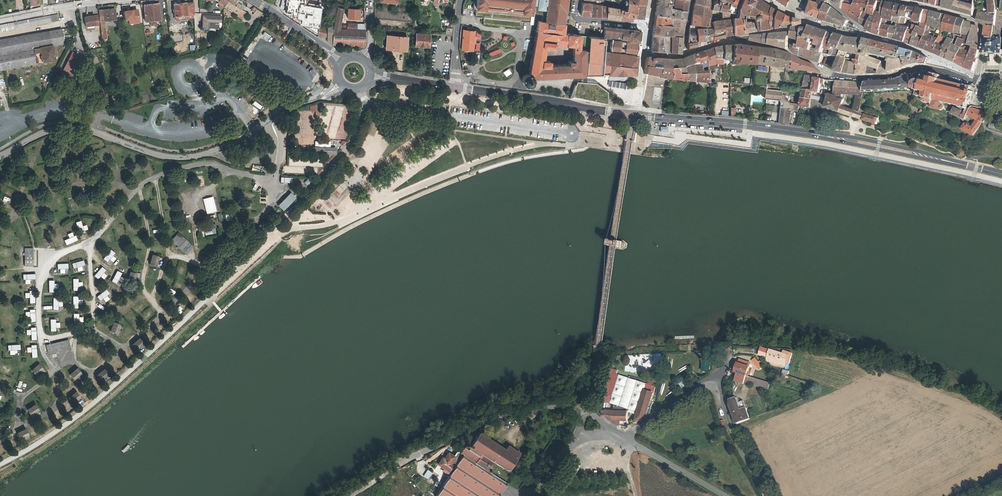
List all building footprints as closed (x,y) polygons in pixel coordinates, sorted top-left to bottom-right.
[(219,8),(223,10),(224,8),(229,0),(216,0),(219,2),(219,3),(222,4),(220,6),(219,8)] [(224,8),(234,14),(234,13),(238,15),(238,16),(243,19),(247,13),(242,10),(243,7),(238,4),(238,3),(234,0),(229,0),(224,8)] [(475,17),(483,18),(483,24),(521,28),(522,21),(530,22),(531,7),(549,9),(565,11),(567,0),(477,0),(475,17)] [(620,8),(619,18),(632,20),(632,16),(634,16),(636,2),(628,1),(625,0),(625,3),(627,4),(626,9),(620,8)] [(656,7),(685,12),(687,0),(684,0),(657,0),(656,7)] [(710,7),(710,10),(717,11),(720,0),(712,0),(710,7)] [(717,11),(720,12),(725,13),(730,0),(720,0),(717,11)] [(725,13),(734,14),(740,0),(730,0),(725,13)] [(734,14),(732,19),(736,19),(736,16),(742,16),(750,0),(740,0),(734,14)] [(742,16),(743,16),(743,21),(740,21),(742,34),(766,30),(765,26),(765,22),(766,18),(764,18),(768,7),(757,0),(750,0),(742,16)] [(826,5),(827,2),(819,0),(812,0),(814,0),(814,3),(812,2),(808,14),(808,16),(822,21),(826,5)] [(860,23),(865,13),(871,0),(845,0),(843,10),(852,17),(860,23)] [(877,20),(875,34),(882,36),(887,3),(883,2),(881,15),(876,14),(878,1),(871,0),(865,13),(870,14),(874,16),(873,18),(877,20)] [(942,7),(973,16),(973,6),(954,1),(954,0),(944,0),(942,7)] [(644,3),(636,2),(634,16),(642,17),(644,3)] [(990,19),(996,20),(997,11),(995,2),(989,2),(991,12),(991,13),(990,19)] [(174,5),(175,18),(176,18),(186,16),(194,15),(194,3),(174,5)] [(581,14),(590,15),(591,4),(591,3),(582,3),(581,14)] [(882,36),(890,39),(898,5),(887,3),(882,36)] [(159,4),(145,6),(146,23),(151,22),(151,27),(157,26),(156,22),(161,21),(159,4)] [(694,4),(692,14),(708,17),(710,10),(709,10),(709,7),(694,4)] [(822,21),(829,23),(834,8),(826,5),(822,21)] [(890,39),(896,41),(901,18),(904,6),(898,5),(890,39)] [(606,17),(619,18),(620,8),(607,6),(606,17)] [(910,7),(904,6),(901,18),(906,19),(908,19),(910,7)] [(656,7),(655,16),(684,20),(685,12),(656,7)] [(766,30),(769,30),(771,17),(774,11),(768,7),(764,18),(766,18),(765,22),(765,26),(766,30)] [(912,20),(916,21),(919,9),(910,7),(908,19),(912,20)] [(834,8),(829,23),(846,28),(847,24),(848,20),(834,8)] [(105,16),(101,16),(103,36),(107,36),(106,21),(116,20),(115,9),(105,10),(105,16)] [(265,15),(257,9),(255,13),(254,15),(258,18),(259,17),(263,19),(265,15)] [(334,29),(339,29),(343,9),(337,9),(334,26),(334,29)] [(534,80),(533,79),(583,76),(584,76),(584,75),(585,49),(579,49),(580,36),(575,35),(575,34),(571,34),(567,33),(566,33),(566,34),(563,33),(564,24),(563,23),(564,11),(549,9),(548,17),(552,17),(552,20),(541,18),(540,21),(538,21),(530,68),(530,69),(530,74),(529,74),(526,74),(525,74),(524,75),(523,76),(522,77),(521,78),(521,80),(522,82),(523,83),(524,84),(525,85),(526,85),(527,86),(528,86),(530,85),(531,84),(532,83),(533,82),(534,80)] [(926,10),(919,9),(916,21),(919,22),(922,23),(926,10)] [(706,41),(722,38),(721,22),(721,19),(720,12),(717,11),(710,10),(708,17),(706,25),(705,25),(706,41)] [(932,11),(926,10),(922,23),(928,25),(932,11)] [(129,22),(139,21),(137,11),(124,12),(125,21),(128,20),(129,22)] [(781,15),(774,11),(771,17),(769,30),(774,29),(781,15)] [(935,12),(932,11),(928,25),(926,33),(929,34),(932,34),(938,36),(940,37),(941,35),(940,34),(942,29),(946,15),(935,12)] [(985,38),(984,54),(993,54),(1001,54),(1001,12),(999,11),(996,38),(995,38),(985,38)] [(59,21),(57,13),(0,25),(0,33),(59,21)] [(870,14),(865,13),(860,23),(865,26),(869,17),(870,14)] [(978,22),(986,26),(996,27),(996,20),(990,19),(991,13),(987,13),(987,15),(985,15),(984,16),(984,18),(978,17),(978,22)] [(692,14),(690,26),(695,25),(699,25),(702,25),(705,25),(706,25),(708,17),(692,14)] [(781,15),(774,29),(786,27),(787,18),(781,15)] [(958,18),(946,15),(942,29),(953,32),(958,18)] [(100,25),(99,16),(85,17),(86,27),(100,25)] [(655,16),(653,26),(683,29),(684,20),(655,16)] [(788,17),(787,18),(786,27),(796,23),(796,20),(788,17)] [(867,31),(875,34),(877,20),(873,18),(869,17),(865,26),(868,28),(867,31)] [(222,19),(203,18),(203,30),(221,31),(222,19)] [(901,18),(896,41),(905,43),(910,26),(914,27),(916,21),(912,20),(911,25),(905,24),(906,19),(901,18)] [(965,20),(958,18),(953,32),(959,34),(965,20)] [(732,36),(742,34),(740,21),(738,21),(738,20),(731,21),(732,36)] [(959,34),(956,40),(960,41),(958,46),(954,45),(948,60),(956,64),(963,46),(963,44),(968,46),(975,27),(972,26),(971,22),(965,20),(959,34)] [(731,21),(721,22),(722,38),(732,36),(731,21)] [(905,43),(912,45),(917,26),(919,22),(916,21),(914,27),(910,26),(905,43)] [(917,26),(912,45),(921,48),(926,33),(928,25),(922,23),(920,27),(917,26)] [(334,29),(334,26),(328,25),(328,28),(319,28),(318,35),(328,38),(327,41),(333,45),(334,29)] [(653,26),(652,35),(669,37),(670,37),(671,37),(682,38),(683,29),(653,26)] [(986,26),(985,38),(995,38),(996,27),(986,26)] [(639,31),(604,27),(604,36),(638,41),(639,31)] [(792,44),(791,48),(794,51),(795,53),(796,54),(801,56),(820,63),(822,56),(824,56),(830,33),(811,27),(807,48),(799,46),(792,44)] [(803,33),(792,33),(792,38),(800,41),(799,46),(807,48),(811,27),(804,27),(803,33)] [(972,47),(972,49),(977,51),(979,40),(979,30),(978,30),(978,28),(975,27),(968,46),(970,46),(972,47)] [(689,28),(687,44),(696,42),(695,28),(689,28)] [(52,47),(63,44),(61,29),(0,41),(0,72),(54,61),(52,47)] [(348,29),(339,29),(334,29),(333,45),(349,45),(364,46),(364,30),(356,30),(348,29)] [(466,30),(463,30),(462,50),(465,50),(464,52),(469,52),(469,50),(472,50),(474,31),(471,31),(471,29),(466,29),(466,30)] [(935,54),(943,58),(949,43),(954,45),(956,40),(959,34),(953,32),(942,29),(940,34),(941,35),(940,37),(938,36),(936,40),(934,46),(937,47),(935,54)] [(428,46),(429,34),(413,33),(413,37),(416,37),(415,45),(428,46)] [(789,33),(772,35),(772,46),(788,50),(789,33)] [(824,56),(831,57),(837,35),(830,33),(824,56)] [(926,33),(921,48),(927,50),(931,38),(928,38),(929,34),(926,33)] [(765,44),(766,35),(765,35),(765,34),(761,34),(761,36),(753,36),(752,42),(765,44)] [(668,53),(669,37),(652,35),(652,36),(650,51),(668,53)] [(845,37),(837,35),(831,57),(839,59),(840,56),(842,50),(845,37)] [(387,49),(406,50),(407,37),(388,36),(387,49)] [(602,37),(580,36),(579,49),(585,49),(584,75),(608,75),(609,64),(603,63),(603,51),(605,39),(602,39),(602,37)] [(682,38),(671,37),(670,53),(680,54),(682,38)] [(851,39),(845,37),(842,50),(848,52),(851,39)] [(612,38),(610,49),(637,53),(638,42),(612,38)] [(931,38),(927,50),(935,54),(937,47),(934,46),(936,40),(931,38)] [(865,40),(851,39),(848,52),(859,54),(858,60),(861,60),(862,53),(865,40)] [(874,42),(865,40),(862,53),(864,54),(865,52),(871,53),(874,42)] [(874,42),(871,53),(886,57),(888,46),(874,42)] [(943,58),(948,60),(954,45),(949,43),(943,58)] [(723,46),(723,58),(729,59),(729,60),(731,60),(731,63),(736,64),(736,62),(754,64),(756,47),(744,46),(732,45),(732,46),(723,46)] [(723,46),(713,48),(715,56),(715,59),(723,58),(723,46)] [(903,49),(888,46),(886,57),(892,59),(906,61),(903,49)] [(963,46),(956,64),(961,66),(966,51),(964,51),(965,47),(963,46)] [(756,47),(754,64),(770,66),(773,49),(756,47)] [(713,48),(703,51),(704,57),(715,56),(713,48)] [(966,51),(961,66),(965,68),(972,49),(969,48),(968,52),(966,51)] [(490,57),(500,53),(499,49),(488,53),(490,57)] [(773,49),(770,66),(786,68),(788,53),(773,49)] [(916,52),(903,49),(906,61),(908,67),(921,63),(928,64),(929,58),(916,53),(916,52)] [(972,49),(965,68),(973,72),(975,63),(976,63),(977,60),(977,59),(976,58),(977,51),(972,49)] [(618,53),(603,51),(603,63),(616,65),(618,53)] [(692,54),(692,68),(699,68),(706,67),(706,65),(704,57),(703,51),(692,54)] [(638,56),(618,53),(616,65),(636,67),(638,56)] [(788,53),(786,68),(810,71),(816,73),(816,71),(808,64),(800,61),(794,57),(788,53)] [(854,59),(856,64),(860,64),(860,63),(863,63),(877,69),(878,69),(879,70),(882,62),(870,57),(864,54),(862,53),(861,60),(858,60),(854,59)] [(680,59),(671,60),(670,80),(692,84),(692,81),(692,68),(692,54),(680,59)] [(79,60),(71,56),(66,67),(74,71),(79,60)] [(704,57),(706,65),(722,63),(723,58),(715,59),(715,56),(704,57)] [(835,72),(843,73),(846,61),(846,58),(840,56),(839,59),(835,72)] [(823,64),(833,68),(835,60),(825,57),(823,64)] [(670,80),(671,60),(647,58),(644,75),(647,75),(662,78),(662,79),(664,80),(665,79),(666,79),(670,80)] [(890,72),(908,67),(906,61),(892,59),(891,63),(890,72)] [(846,61),(843,73),(850,75),(855,75),(853,62),(846,61)] [(878,73),(890,72),(891,63),(882,62),(879,70),(878,69),(878,73)] [(856,64),(856,75),(876,74),(877,69),(863,63),(860,63),(860,64),(856,64)] [(609,64),(608,75),(636,74),(636,67),(616,65),(609,64)] [(692,68),(692,81),(695,81),(695,84),(707,84),(707,85),(709,85),(709,86),(715,86),(715,81),(709,81),(706,67),(699,68),(692,68)] [(919,80),(918,81),(917,81),(915,83),(915,84),(914,85),(914,86),(914,87),(915,89),(916,90),(917,91),(918,91),(918,96),(923,98),(923,99),(923,100),(924,100),(924,102),(932,104),(932,108),(941,110),(941,109),(943,109),(944,109),(944,107),(944,106),(942,106),(943,102),(958,106),(965,107),(965,108),(967,103),(969,103),(972,91),(969,91),(970,87),(939,79),(940,75),(936,74),(931,73),(931,75),(929,75),(928,75),(928,77),(922,75),(921,81),(920,80),(919,80)] [(908,77),(911,89),(912,89),(912,88),(909,74),(907,74),(901,77),(903,81),(905,81),(904,78),(908,77)] [(893,80),(865,82),(863,93),(911,89),(908,77),(904,78),(905,81),(903,81),(901,77),(893,80)] [(821,85),(824,85),(825,80),(820,79),(815,78),(813,92),(820,92),(821,85)] [(570,98),(608,104),(609,92),(597,84),(584,82),(577,81),(570,98)] [(837,93),(837,95),(829,93),(827,98),(829,98),(826,108),(876,126),(878,119),(863,113),(860,112),(861,109),(863,93),(865,82),(836,81),(836,93),(837,93)] [(792,109),(792,110),(799,111),(800,105),(789,103),(790,96),(801,98),(803,90),(784,88),(783,90),(782,100),(782,107),(792,109)] [(767,99),(782,100),(783,90),(768,89),(767,99)] [(818,105),(823,106),(825,97),(812,94),(812,91),(804,90),(802,106),(817,108),(818,107),(818,105)] [(965,108),(965,107),(964,110),(954,107),(952,114),(965,119),(968,114),(977,120),(973,127),(966,123),(962,128),(970,133),(973,136),(982,123),(984,123),(985,119),(989,108),(982,107),(971,106),(970,106),(969,107),(969,108),(965,108)] [(790,124),(792,110),(792,109),(782,107),(780,123),(790,124)] [(370,119),(365,131),(374,134),(378,123),(370,119)] [(330,162),(336,155),(336,149),(315,148),(315,149),(307,149),(307,155),(315,155),(332,155),(328,160),(330,162)] [(133,170),(135,177),(141,175),(139,168),(133,170)] [(221,190),(227,186),(224,181),(217,185),(221,190)] [(283,211),(294,200),(289,195),(278,206),(283,211)] [(86,225),(82,226),(81,221),(77,222),(79,233),(88,231),(86,225)] [(73,232),(67,235),(69,239),(64,241),(66,246),(77,241),(73,232)] [(178,234),(171,242),(177,247),(177,248),(179,250),(180,249),(183,252),(184,250),(187,253),(191,250),(188,247),(190,245),(178,234)] [(113,263),(116,259),(113,256),(115,253),(110,250),(102,259),(107,262),(109,260),(113,263)] [(34,252),(26,251),(26,264),(34,264),(34,252)] [(149,265),(158,267),(160,258),(151,255),(149,265)] [(82,265),(84,265),(83,260),(72,262),(73,268),(77,267),(78,271),(83,270),(82,265)] [(65,273),(65,268),(68,268),(68,263),(57,264),(57,269),(59,269),(60,273),(65,273)] [(96,272),(104,279),(107,275),(104,272),(106,270),(102,266),(96,272)] [(122,282),(124,277),(120,276),(122,272),(116,270),(112,281),(117,283),(118,280),(122,282)] [(128,281),(136,282),(138,273),(130,271),(128,281)] [(23,284),(30,284),(30,279),(35,279),(35,274),(24,274),(23,284)] [(78,281),(78,278),(72,278),(73,290),(78,290),(78,287),(83,287),(83,281),(78,281)] [(48,280),(49,292),(54,292),(54,288),(58,288),(58,283),(54,283),(54,280),(48,280)] [(100,300),(103,298),(106,302),(112,297),(106,289),(97,296),(100,300)] [(82,299),(78,299),(78,296),(73,296),(73,308),(78,308),(78,304),(82,304),(82,299)] [(58,310),(58,306),(63,306),(63,301),(58,301),(58,298),(53,297),(53,310),(58,310)] [(79,317),(79,313),(73,313),(74,322),(83,322),(83,316),(79,317)] [(56,322),(56,319),(50,319),(50,331),(56,331),(56,328),(60,327),(60,322),(56,322)] [(117,334),(121,325),(114,321),(110,331),(117,334)] [(138,351),(145,347),(140,338),(133,342),(138,351)] [(64,341),(49,345),(51,354),(66,350),(64,341)] [(20,344),(8,345),(9,355),(15,354),(15,350),(20,349),(20,344)] [(36,345),(26,346),(27,352),(31,352),(31,357),(37,357),(36,345)] [(759,355),(767,358),(771,348),(762,346),(759,355)] [(783,352),(771,348),(767,358),(766,361),(785,366),(787,363),(790,364),(793,353),(784,350),(783,352)] [(763,367),(755,357),(752,360),(759,370),(763,367)] [(653,367),(655,362),(648,359),(646,365),(653,367)] [(737,372),(747,375),(750,365),(738,362),(737,362),(734,371),(737,372)] [(35,375),(44,370),(39,363),(31,369),(35,375)] [(75,380),(82,373),(77,367),(69,374),(75,380)] [(102,382),(109,377),(104,369),(97,374),(102,382)] [(678,380),(683,388),(695,379),(690,372),(678,380)] [(734,381),(744,384),(747,375),(737,372),(734,381)] [(770,383),(747,375),(744,384),(750,387),(751,384),(768,389),(770,383)] [(601,416),(625,431),(649,418),(654,404),(651,402),(655,387),(617,376),(612,398),(608,412),(601,416)] [(74,391),(67,400),(74,406),(82,397),(74,391)] [(48,394),(42,398),(47,404),(52,399),(48,394)] [(749,419),(748,414),(746,407),(739,409),(737,405),(737,399),(731,400),(731,405),(736,419),(739,423),(749,419)] [(26,410),(30,417),(40,411),(36,403),(26,410)] [(20,440),(29,435),(26,428),(17,432),(20,440)] [(464,452),(462,455),(494,476),(500,467),(510,473),(522,453),(510,446),(507,451),(478,433),(468,447),(465,448),(465,449),(464,450),(464,451),(464,452)] [(462,455),(458,453),(455,456),(450,453),(446,460),(443,458),(438,465),(441,467),(439,470),(450,476),(462,455)] [(450,476),(437,495),(503,495),(509,486),(494,476),(462,455),(450,476)] [(428,469),(422,476),(427,480),(432,473),(428,469)]
